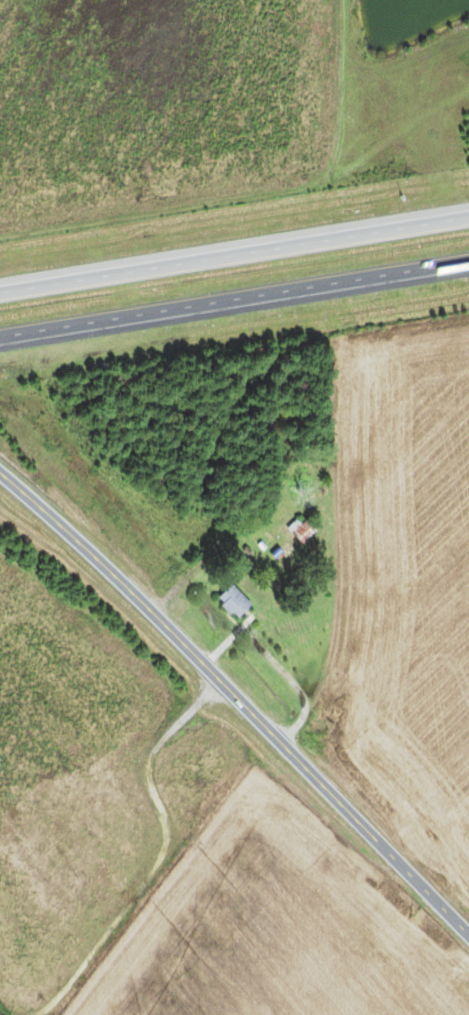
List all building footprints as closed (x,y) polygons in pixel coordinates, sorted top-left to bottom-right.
[(318,526),(306,515),(299,524),(296,522),(267,554),(281,567),(318,526)] [(214,600),(233,619),(248,605),(228,585),(214,600)]
